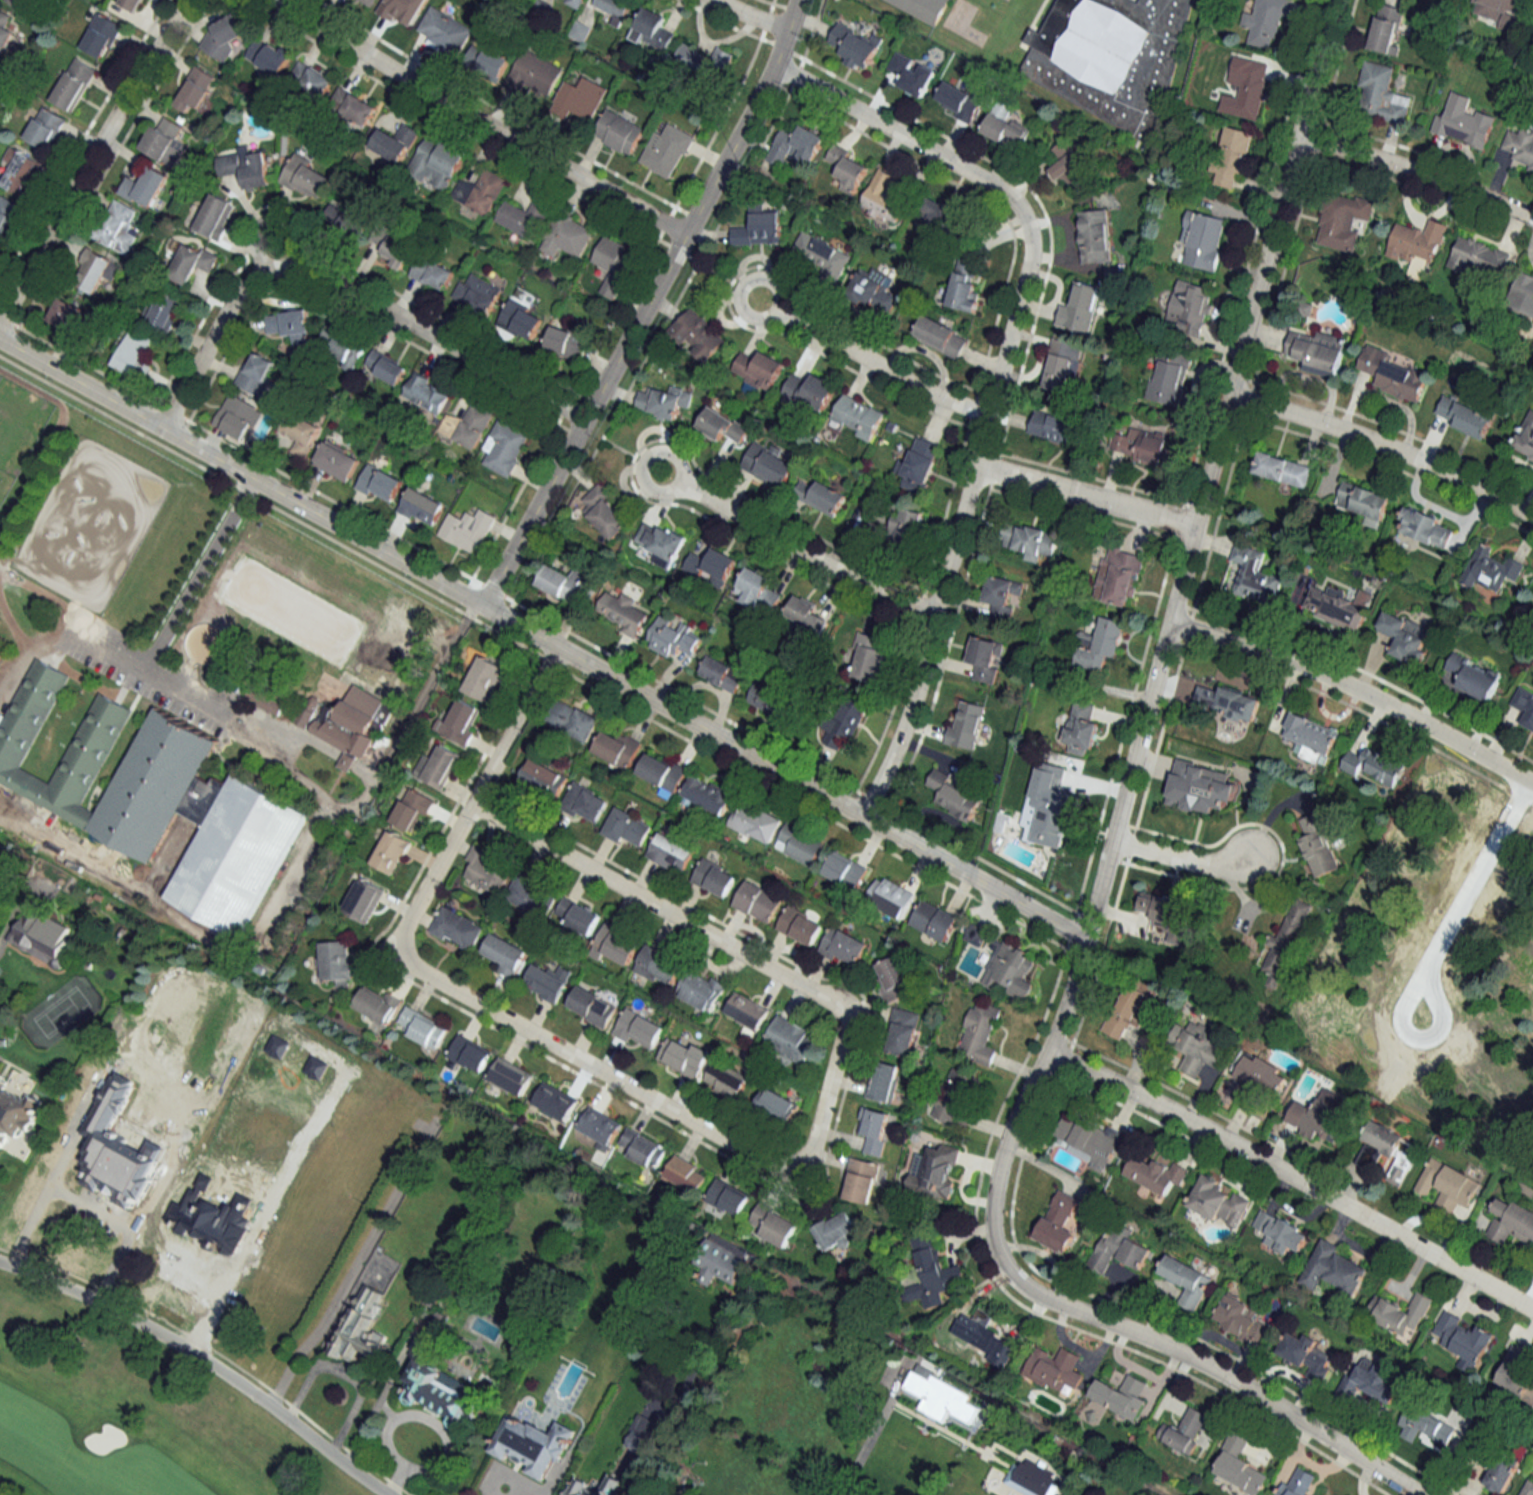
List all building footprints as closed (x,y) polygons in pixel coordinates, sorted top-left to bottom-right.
[(32,0),(8,0),(27,10),(32,0)] [(146,0),(121,0),(120,4),(140,13),(146,0)] [(428,0),(384,0),(377,13),(395,22),(403,8),(419,17),(428,0)] [(566,2),(580,9),(584,0),(567,0),(566,2)] [(615,16),(611,23),(619,28),(634,3),(629,0),(596,0),(593,4),(615,16)] [(933,25),(886,0),(947,0),(933,25)] [(1136,1),(1137,0),(1189,0),(1150,144),(1017,72),(1032,45),(1023,39),(1030,26),(1039,31),(1055,0),(1134,0),(1136,1)] [(1252,13),(1246,11),(1242,26),(1250,28),(1246,44),(1268,50),(1272,35),(1276,36),(1282,11),(1289,12),(1292,0),(1255,0),(1252,13)] [(1500,21),(1503,11),(1517,15),(1522,0),(1474,0),(1471,13),(1500,21)] [(1370,49),(1398,55),(1400,45),(1397,44),(1404,8),(1379,3),(1370,49)] [(460,56),(474,26),(430,6),(416,36),(460,56)] [(630,37),(664,53),(674,33),(662,27),(667,17),(645,6),(630,37)] [(5,53),(14,31),(6,27),(11,16),(0,11),(0,51),(5,53)] [(81,47),(105,59),(122,24),(98,13),(81,47)] [(202,34),(216,62),(237,52),(232,42),(247,33),(238,16),(202,34)] [(569,36),(585,44),(592,28),(577,20),(569,36)] [(844,50),(839,59),(867,72),(881,42),(838,21),(828,43),(844,50)] [(279,77),(292,55),(260,35),(246,57),(279,77)] [(510,57),(474,42),(465,65),(500,80),(510,57)] [(735,56),(718,46),(711,58),(683,42),(673,60),(720,85),(735,56)] [(564,68),(523,49),(506,88),(521,95),(526,85),(550,97),(564,68)] [(923,98),(936,71),(897,52),(888,70),(901,76),(897,85),(923,98)] [(1234,54),(1268,63),(1255,118),(1217,109),(1221,94),(1235,98),(1239,84),(1227,82),(1234,54)] [(97,70),(77,58),(52,99),(72,111),(97,70)] [(290,78),(323,98),(334,79),(301,59),(290,78)] [(1405,123),(1411,96),(1389,92),(1394,66),(1365,60),(1359,87),(1364,88),(1359,114),(1405,123)] [(216,76),(196,65),(175,104),(196,115),(216,76)] [(567,79),(554,105),(591,123),(609,88),(584,75),(579,86),(567,79)] [(971,122),(983,100),(946,81),(935,103),(971,122)] [(330,110),(368,126),(377,103),(339,88),(330,110)] [(26,138),(49,150),(66,119),(43,106),(26,138)] [(1437,113),(1431,131),(1484,150),(1496,117),(1476,110),(1474,115),(1449,106),(1446,116),(1437,113)] [(593,138),(632,156),(645,127),(607,109),(593,138)] [(983,132),(1020,150),(1031,128),(993,110),(983,132)] [(178,138),(184,127),(161,115),(142,148),(174,166),(187,143),(178,138)] [(370,150),(402,165),(419,131),(404,123),(398,136),(381,128),(370,150)] [(640,162),(674,178),(694,135),(668,123),(663,134),(655,130),(640,162)] [(767,159),(782,167),(792,146),(800,149),(796,157),(812,164),(825,137),(801,125),(796,135),(781,128),(767,159)] [(1523,125),(1519,134),(1509,129),(1501,149),(1514,154),(1511,163),(1532,171),(1532,129),(1523,125)] [(1224,126),(1250,133),(1239,171),(1235,170),(1230,186),(1210,180),(1215,164),(1213,163),(1224,126)] [(447,194),(468,152),(444,140),(441,145),(425,137),(407,173),(447,194)] [(1089,173),(1064,142),(1052,152),(1060,161),(1050,169),(1067,190),(1089,173)] [(854,195),(870,163),(833,145),(826,161),(839,168),(836,176),(844,180),(840,188),(854,195)] [(266,152),(250,154),(249,146),(238,147),(239,154),(219,156),(221,175),(243,172),(245,189),(271,186),(266,152)] [(3,184),(22,195),(41,162),(21,151),(3,184)] [(281,182),(323,202),(335,175),(293,156),(281,182)] [(150,209),(169,175),(150,165),(140,183),(128,177),(120,192),(150,209)] [(453,200),(491,215),(506,178),(484,169),(478,186),(461,179),(453,200)] [(895,176),(878,170),(863,210),(897,222),(905,200),(888,194),(895,176)] [(196,229),(220,240),(236,203),(212,192),(196,229)] [(1355,252),(1358,232),(1352,231),(1355,218),(1369,221),(1373,201),(1327,192),(1316,245),(1355,252)] [(19,203),(2,195),(0,199),(0,244),(19,203)] [(949,229),(957,208),(928,197),(920,219),(949,229)] [(97,240),(129,254),(137,235),(129,231),(138,209),(114,199),(97,240)] [(535,241),(551,206),(535,199),(529,211),(506,200),(496,222),(535,241)] [(360,242),(370,223),(330,203),(320,222),(360,242)] [(1188,208),(1183,227),(1191,229),(1183,262),(1215,270),(1221,249),(1217,248),(1225,218),(1188,208)] [(1079,211),(1082,264),(1111,262),(1108,210),(1079,211)] [(541,249),(557,257),(561,249),(581,258),(594,229),(557,212),(541,249)] [(781,212),(750,212),(751,226),(732,226),(732,245),(782,243),(781,212)] [(1396,223),(1387,251),(1433,266),(1447,224),(1430,218),(1425,233),(1396,223)] [(414,242),(376,227),(369,245),(384,250),(380,259),(403,269),(414,242)] [(852,255),(805,229),(791,253),(839,280),(852,255)] [(1511,252),(1458,235),(1449,265),(1501,282),(1511,252)] [(600,293),(617,300),(638,251),(604,236),(592,263),(610,271),(600,293)] [(189,285),(197,267),(211,273),(219,255),(186,241),(170,277),(189,285)] [(113,281),(121,265),(89,248),(71,281),(95,294),(105,276),(113,281)] [(443,292),(454,272),(421,255),(410,275),(443,292)] [(972,311),(982,264),(957,259),(948,306),(972,311)] [(861,268),(847,295),(888,316),(900,295),(883,286),(889,275),(872,267),(869,272),(861,268)] [(1520,271),(1505,304),(1532,317),(1532,276),(1520,271)] [(461,280),(452,299),(490,316),(503,288),(472,274),(468,283),(461,280)] [(1166,326),(1203,334),(1214,288),(1177,279),(1166,326)] [(1057,326),(1090,333),(1099,287),(1077,282),(1072,306),(1061,304),(1057,326)] [(185,300),(165,289),(148,322),(169,333),(185,300)] [(78,332),(87,308),(58,297),(49,322),(78,332)] [(532,341),(545,317),(511,298),(496,324),(507,331),(508,328),(532,341)] [(704,364),(727,340),(693,307),(670,330),(704,364)] [(293,334),(293,345),(311,343),(308,310),(266,314),(268,337),(293,334)] [(912,338),(959,359),(970,336),(923,315),(912,338)] [(545,350),(581,360),(588,336),(552,325),(545,350)] [(366,348),(328,326),(315,349),(353,371),(366,348)] [(153,341),(132,329),(111,365),(141,383),(152,364),(143,359),(153,341)] [(1337,378),(1347,337),(1318,331),(1316,337),(1290,331),(1285,356),(1307,361),(1304,371),(1337,378)] [(1079,344),(1055,339),(1044,387),(1068,393),(1079,344)] [(1374,389),(1417,404),(1428,374),(1388,360),(1391,353),(1366,344),(1357,369),(1378,377),(1374,389)] [(408,367),(374,349),(364,367),(398,386),(408,367)] [(236,383),(260,395),(276,363),(253,351),(236,383)] [(757,358),(741,352),(732,373),(772,390),(784,362),(760,351),(757,358)] [(1190,357),(1159,351),(1150,400),(1181,405),(1190,357)] [(437,414),(450,390),(416,372),(403,396),(437,414)] [(809,382),(792,374),(782,396),(822,414),(836,385),(813,374),(809,382)] [(640,391),(635,410),(677,420),(680,406),(688,408),(692,391),(671,386),(669,392),(649,387),(648,393),(640,391)] [(247,441),(263,408),(229,393),(214,426),(247,441)] [(832,418),(870,439),(884,415),(845,393),(832,418)] [(1434,417),(1483,440),(1494,416),(1446,393),(1434,417)] [(448,413),(439,431),(475,450),(494,414),(472,403),(463,421),(448,413)] [(739,444),(749,428),(710,404),(696,428),(719,442),(724,434),(739,444)] [(1530,408),(1511,448),(1532,459),(1532,409),(1530,408)] [(1029,433),(1069,444),(1076,420),(1035,409),(1029,433)] [(298,439),(292,451),(306,458),(321,426),(291,412),(282,431),(298,439)] [(488,453),(483,466),(511,478),(532,432),(498,417),(483,451),(488,453)] [(1165,466),(1172,436),(1131,427),(1128,437),(1114,433),(1110,453),(1165,466)] [(925,494),(939,443),(915,437),(901,487),(925,494)] [(360,457),(325,440),(313,465),(348,482),(360,457)] [(796,462),(752,444),(742,469),(785,487),(796,462)] [(1308,489),(1314,466),(1259,451),(1253,474),(1308,489)] [(356,489),(391,504),(402,479),(368,464),(356,489)] [(846,494),(817,481),(814,487),(801,480),(793,497),(836,517),(846,494)] [(1382,522),(1391,496),(1344,480),(1335,507),(1382,522)] [(596,485),(582,500),(589,506),(583,512),(612,539),(632,518),(596,485)] [(433,527),(445,503),(410,487),(398,511),(433,527)] [(1445,550),(1454,529),(1438,523),(1440,518),(1407,504),(1396,530),(1403,533),(1399,543),(1408,547),(1412,537),(1445,550)] [(894,515),(888,537),(914,545),(923,513),(902,507),(900,516),(894,515)] [(496,516),(479,509),(476,516),(465,512),(463,518),(449,512),(438,537),(479,554),(496,516)] [(634,542),(656,552),(652,561),(671,570),(686,539),(645,519),(634,542)] [(1055,556),(1059,531),(1006,523),(1002,546),(1026,550),(1024,560),(1038,562),(1040,554),(1055,556)] [(1501,592),(1507,578),(1518,582),(1525,564),(1508,557),(1505,564),(1489,556),(1493,547),(1478,541),(1460,584),(1475,590),(1478,582),(1501,592)] [(1274,606),(1283,580),(1258,572),(1265,551),(1240,543),(1224,589),(1274,606)] [(1093,599),(1130,608),(1144,555),(1107,545),(1093,599)] [(684,569),(724,586),(736,557),(713,547),(708,558),(691,551),(684,569)] [(587,575),(574,569),(571,575),(546,565),(537,586),(575,603),(587,575)] [(733,597),(771,615),(781,594),(767,588),(772,578),(747,567),(733,597)] [(1023,582),(990,575),(983,602),(993,604),(991,616),(1011,621),(1014,607),(1007,605),(1010,593),(1020,595),(1023,582)] [(1303,610),(1358,632),(1367,610),(1344,600),(1347,593),(1328,586),(1326,591),(1312,585),(1303,610)] [(638,636),(651,608),(609,588),(596,616),(638,636)] [(813,613),(817,604),(795,594),(785,616),(823,633),(829,620),(813,613)] [(1418,665),(1433,629),(1385,609),(1377,630),(1396,638),(1390,653),(1418,665)] [(645,644),(674,658),(678,650),(693,657),(704,635),(681,624),(660,614),(645,644)] [(1125,621),(1100,615),(1095,638),(1082,635),(1075,664),(1103,670),(1106,655),(1117,658),(1125,621)] [(879,647),(881,637),(860,632),(849,675),(878,683),(887,649),(879,647)] [(973,679),(995,683),(1003,642),(973,636),(967,663),(976,665),(973,679)] [(1490,701),(1503,674),(1454,651),(1441,678),(1490,701)] [(699,675),(735,693),(746,673),(709,655),(699,675)] [(489,703),(507,668),(485,656),(467,692),(489,703)] [(86,827),(0,780),(0,723),(35,658),(64,674),(14,766),(46,784),(96,690),(131,709),(81,802),(96,810),(86,827)] [(747,699),(771,716),(787,695),(762,677),(747,699)] [(352,683),(392,704),(382,722),(379,721),(378,722),(380,725),(376,733),(373,734),(361,755),(355,751),(345,770),(334,764),(342,748),(294,722),(306,699),(312,695),(335,708),(341,697),(343,698),(352,683)] [(245,698),(279,715),(285,702),(252,686),(245,698)] [(1260,696),(1220,687),(1219,692),(1197,686),(1192,708),(1253,723),(1260,696)] [(1532,730),(1532,694),(1518,687),(1510,706),(1526,714),(1521,725),(1532,730)] [(828,731),(823,742),(846,752),(867,705),(839,692),(823,728),(828,731)] [(466,745),(482,710),(458,699),(448,720),(439,716),(433,730),(466,745)] [(984,705),(958,699),(948,743),(973,749),(984,705)] [(1064,743),(1070,744),(1069,752),(1091,757),(1098,722),(1090,721),(1094,703),(1073,699),(1064,743)] [(598,717),(560,701),(550,725),(588,741),(598,717)] [(153,705),(215,738),(196,773),(176,809),(148,861),(86,827),(96,810),(153,705)] [(1340,730),(1292,712),(1282,737),(1330,755),(1340,730)] [(628,769),(641,742),(605,725),(593,752),(628,769)] [(460,754),(439,744),(431,761),(422,757),(414,775),(444,789),(460,754)] [(1361,769),(1393,787),(1404,767),(1367,746),(1362,756),(1350,750),(1340,768),(1357,777),(1361,769)] [(687,770),(648,750),(636,774),(675,793),(687,770)] [(555,799),(567,777),(530,757),(518,779),(555,799)] [(1065,850),(1078,795),(1061,791),(1066,767),(1036,760),(1021,826),(1027,827),(1024,841),(1065,850)] [(1212,815),(1213,808),(1224,809),(1226,801),(1233,802),(1236,784),(1227,783),(1229,769),(1174,760),(1166,807),(1212,815)] [(970,822),(981,797),(950,783),(953,776),(935,768),(926,786),(940,792),(934,805),(970,822)] [(231,772),(304,810),(238,935),(164,895),(202,823),(176,809),(196,773),(208,780),(211,774),(226,782),(231,772)] [(723,817),(734,795),(692,774),(681,797),(723,817)] [(561,806),(595,825),(609,800),(575,781),(561,806)] [(392,821),(417,833),(433,799),(408,787),(392,821)] [(729,826),(770,845),(782,819),(740,801),(729,826)] [(603,833),(639,850),(651,824),(615,807),(603,833)] [(1339,869),(1321,812),(1300,819),(1306,836),(1300,838),(1313,877),(1339,869)] [(812,866),(824,841),(787,823),(774,848),(812,866)] [(371,863),(391,874),(410,841),(389,830),(371,863)] [(683,874),(694,848),(658,832),(646,857),(683,874)] [(499,894),(509,874),(500,870),(504,860),(473,845),(464,862),(471,866),(465,877),(499,894)] [(823,875),(858,889),(867,865),(833,851),(823,875)] [(724,898),(737,875),(703,857),(691,881),(724,898)] [(506,899),(544,918),(556,895),(518,875),(506,899)] [(902,919),(915,893),(880,875),(866,901),(902,919)] [(366,923),(385,890),(361,876),(342,910),(366,923)] [(782,896),(745,880),(733,906),(770,923),(782,896)] [(1171,924),(1168,941),(1181,944),(1185,925),(1177,923),(1182,900),(1142,892),(1137,917),(1171,924)] [(554,917),(589,937),(601,915),(565,896),(554,917)] [(909,924),(944,942),(957,916),(922,898),(909,924)] [(1312,905),(1295,898),(1279,937),(1270,933),(1266,945),(1272,947),(1262,971),(1268,974),(1263,984),(1277,990),(1312,905)] [(72,927),(27,904),(8,943),(60,969),(66,958),(58,955),(72,927)] [(429,930),(470,953),(484,927),(443,905),(429,930)] [(776,929),(812,946),(824,921),(788,905),(776,929)] [(630,965),(641,937),(604,923),(593,950),(630,965)] [(868,941),(831,925),(820,952),(856,968),(868,941)] [(1037,952),(971,925),(966,938),(995,950),(981,983),(1003,992),(1003,993),(1026,1002),(1034,983),(1026,980),(1037,952)] [(528,950),(492,932),(481,953),(496,960),(492,968),(514,979),(528,950)] [(322,980),(336,979),(336,986),(352,985),(351,941),(321,942),(322,980)] [(635,971),(671,988),(684,961),(647,944),(635,971)] [(873,964),(887,1002),(915,992),(902,954),(873,964)] [(572,972),(557,965),(553,973),(533,963),(522,986),(557,1003),(572,972)] [(713,1013),(727,985),(691,967),(677,996),(713,1013)] [(1104,1031),(1122,1040),(1130,1023),(1141,1028),(1159,989),(1130,975),(1104,1031)] [(353,1006),(387,1026),(402,1001),(368,982),(353,1006)] [(617,1003),(577,986),(567,1010),(607,1027),(617,1003)] [(724,1013),(757,1031),(769,1009),(736,991),(724,1013)] [(991,1066),(997,1048),(988,1045),(1001,1008),(975,999),(957,1054),(991,1066)] [(396,1028),(436,1049),(448,1028),(408,1006),(396,1028)] [(651,1052),(664,1027),(627,1007),(614,1033),(651,1052)] [(920,1012),(895,1007),(887,1051),(911,1056),(920,1012)] [(819,1033),(776,1015),(763,1047),(806,1065),(819,1033)] [(1220,1032),(1191,1019),(1187,1028),(1176,1023),(1167,1044),(1187,1052),(1179,1069),(1199,1077),(1204,1065),(1214,1069),(1223,1046),(1215,1042),(1220,1032)] [(480,1074),(493,1051),(459,1033),(447,1056),(480,1074)] [(657,1062),(699,1078),(710,1050),(668,1034),(657,1062)] [(1281,1069),(1245,1050),(1232,1075),(1277,1097),(1286,1078),(1278,1074),(1281,1069)] [(488,1081),(507,1090),(510,1085),(524,1092),(533,1073),(499,1057),(488,1081)] [(899,1066),(876,1060),(868,1097),(891,1102),(899,1066)] [(703,1084),(738,1101),(750,1078),(714,1061),(703,1084)] [(982,1077),(950,1066),(932,1117),(965,1128),(982,1077)] [(2,1136),(0,1135),(0,1075),(8,1079),(4,1086),(21,1095),(24,1090),(38,1098),(27,1117),(29,1118),(25,1126),(18,1122),(13,1131),(6,1128),(2,1136)] [(579,1100),(548,1081),(534,1103),(566,1122),(579,1100)] [(799,1102),(763,1086),(754,1106),(790,1122),(799,1102)] [(1352,1100),(1324,1087),(1314,1108),(1297,1100),(1286,1123),(1315,1137),(1316,1133),(1333,1141),(1352,1100)] [(595,1145),(608,1151),(622,1122),(588,1106),(578,1129),(598,1139),(595,1145)] [(892,1114),(869,1108),(861,1141),(867,1142),(865,1152),(882,1156),(892,1114)] [(1105,1172),(1123,1137),(1069,1109),(1055,1135),(1069,1142),(1065,1151),(1105,1172)] [(1421,1143),(1371,1121),(1364,1139),(1367,1141),(1357,1164),(1374,1171),(1382,1153),(1396,1159),(1387,1180),(1402,1187),(1421,1143)] [(667,1147),(627,1129),(617,1150),(657,1169),(667,1147)] [(951,1200),(955,1180),(952,1179),(958,1147),(932,1142),(929,1156),(915,1153),(907,1191),(951,1200)] [(1125,1175),(1166,1196),(1173,1182),(1181,1186),(1189,1170),(1174,1163),(1171,1169),(1137,1152),(1125,1175)] [(662,1178),(696,1196),(709,1172),(675,1154),(662,1178)] [(1416,1190),(1429,1196),(1433,1186),(1443,1190),(1435,1208),(1453,1216),(1458,1204),(1468,1208),(1480,1182),(1488,1186),(1496,1171),(1477,1162),(1472,1175),(1431,1156),(1416,1190)] [(879,1164),(852,1157),(842,1197),(870,1204),(879,1164)] [(1223,1182),(1203,1173),(1187,1206),(1236,1230),(1251,1200),(1234,1192),(1231,1197),(1219,1191),(1223,1182)] [(705,1199),(738,1218),(750,1197),(718,1177),(705,1199)] [(1079,1199),(1059,1189),(1034,1238),(1066,1254),(1077,1233),(1065,1227),(1079,1199)] [(1501,1195),(1492,1212),(1497,1214),(1486,1236),(1505,1245),(1511,1234),(1532,1246),(1532,1211),(1501,1195)] [(785,1248),(799,1224),(760,1202),(746,1226),(785,1248)] [(1310,1232),(1261,1208),(1252,1226),(1267,1233),(1263,1243),(1287,1255),(1291,1247),(1300,1252),(1310,1232)] [(813,1227),(825,1251),(859,1233),(847,1209),(813,1227)] [(1114,1256),(1141,1270),(1152,1249),(1130,1237),(1134,1229),(1113,1218),(1088,1266),(1104,1275),(1114,1256)] [(913,1238),(923,1283),(905,1287),(908,1302),(923,1299),(925,1309),(944,1305),(940,1291),(966,1285),(962,1264),(942,1269),(934,1233),(913,1238)] [(1338,1254),(1341,1247),(1320,1238),(1300,1283),(1318,1291),(1322,1280),(1358,1295),(1370,1267),(1338,1254)] [(693,1278),(710,1284),(713,1276),(736,1284),(746,1256),(707,1242),(693,1278)] [(1214,1277),(1169,1253),(1158,1273),(1187,1288),(1179,1303),(1195,1313),(1214,1277)] [(387,1294),(363,1283),(332,1354),(354,1364),(360,1350),(381,1359),(391,1338),(372,1329),(387,1294)] [(1416,1334),(1433,1298),(1417,1291),(1409,1309),(1378,1294),(1367,1316),(1405,1334),(1407,1329),(1416,1334)] [(1261,1346),(1272,1325),(1258,1318),(1262,1311),(1228,1294),(1214,1322),(1261,1346)] [(961,1338),(991,1352),(987,1360),(1008,1370),(1020,1342),(988,1327),(994,1313),(976,1305),(961,1338)] [(1494,1332),(1478,1325),(1475,1332),(1460,1325),(1463,1318),(1444,1309),(1434,1333),(1444,1337),(1440,1345),(1463,1355),(1458,1366),(1476,1374),(1494,1332)] [(1324,1377),(1333,1356),(1316,1348),(1319,1341),(1288,1328),(1276,1356),(1324,1377)] [(484,1403),(442,1377),(445,1372),(427,1360),(438,1343),(421,1332),(408,1354),(417,1360),(405,1378),(414,1384),(408,1395),(462,1430),(472,1415),(475,1417),(484,1403)] [(1532,1401),(1532,1372),(1527,1370),(1532,1355),(1532,1352),(1511,1344),(1495,1386),(1532,1401)] [(1081,1356),(1063,1346),(1056,1359),(1037,1348),(1023,1374),(1061,1394),(1066,1385),(1075,1390),(1083,1375),(1073,1369),(1081,1356)] [(1392,1403),(1405,1375),(1363,1356),(1354,1376),(1346,1372),(1337,1392),(1353,1399),(1358,1389),(1392,1403)] [(915,1361),(931,1369),(929,1373),(969,1394),(966,1400),(977,1406),(968,1422),(947,1410),(942,1419),(917,1406),(923,1396),(902,1385),(915,1361)] [(1098,1379),(1089,1400),(1137,1420),(1145,1400),(1140,1398),(1146,1382),(1128,1374),(1121,1389),(1098,1379)] [(1410,1403),(1399,1424),(1446,1450),(1458,1428),(1410,1403)] [(1209,1415),(1189,1405),(1179,1427),(1165,1421),(1157,1438),(1190,1454),(1209,1415)] [(507,1411),(525,1421),(526,1419),(547,1431),(554,1418),(572,1428),(557,1456),(556,1456),(554,1459),(550,1457),(540,1477),(525,1469),(528,1462),(521,1458),(519,1460),(511,1456),(512,1453),(507,1451),(504,1457),(487,1448),(507,1411)] [(624,1444),(644,1453),(659,1423),(639,1414),(624,1444)] [(1249,1440),(1233,1431),(1212,1473),(1256,1494),(1259,1494),(1270,1474),(1239,1459),(1249,1440)] [(1504,1494),(1526,1448),(1506,1439),(1484,1484),(1504,1494)] [(1277,1494),(1306,1494),(1316,1474),(1298,1467),(1290,1484),(1283,1481),(1277,1494)] [(625,1481),(609,1473),(601,1490),(575,1478),(567,1494),(618,1494),(625,1481)] [(1529,1479),(1519,1494),(1532,1494),(1532,1481),(1529,1479)]
